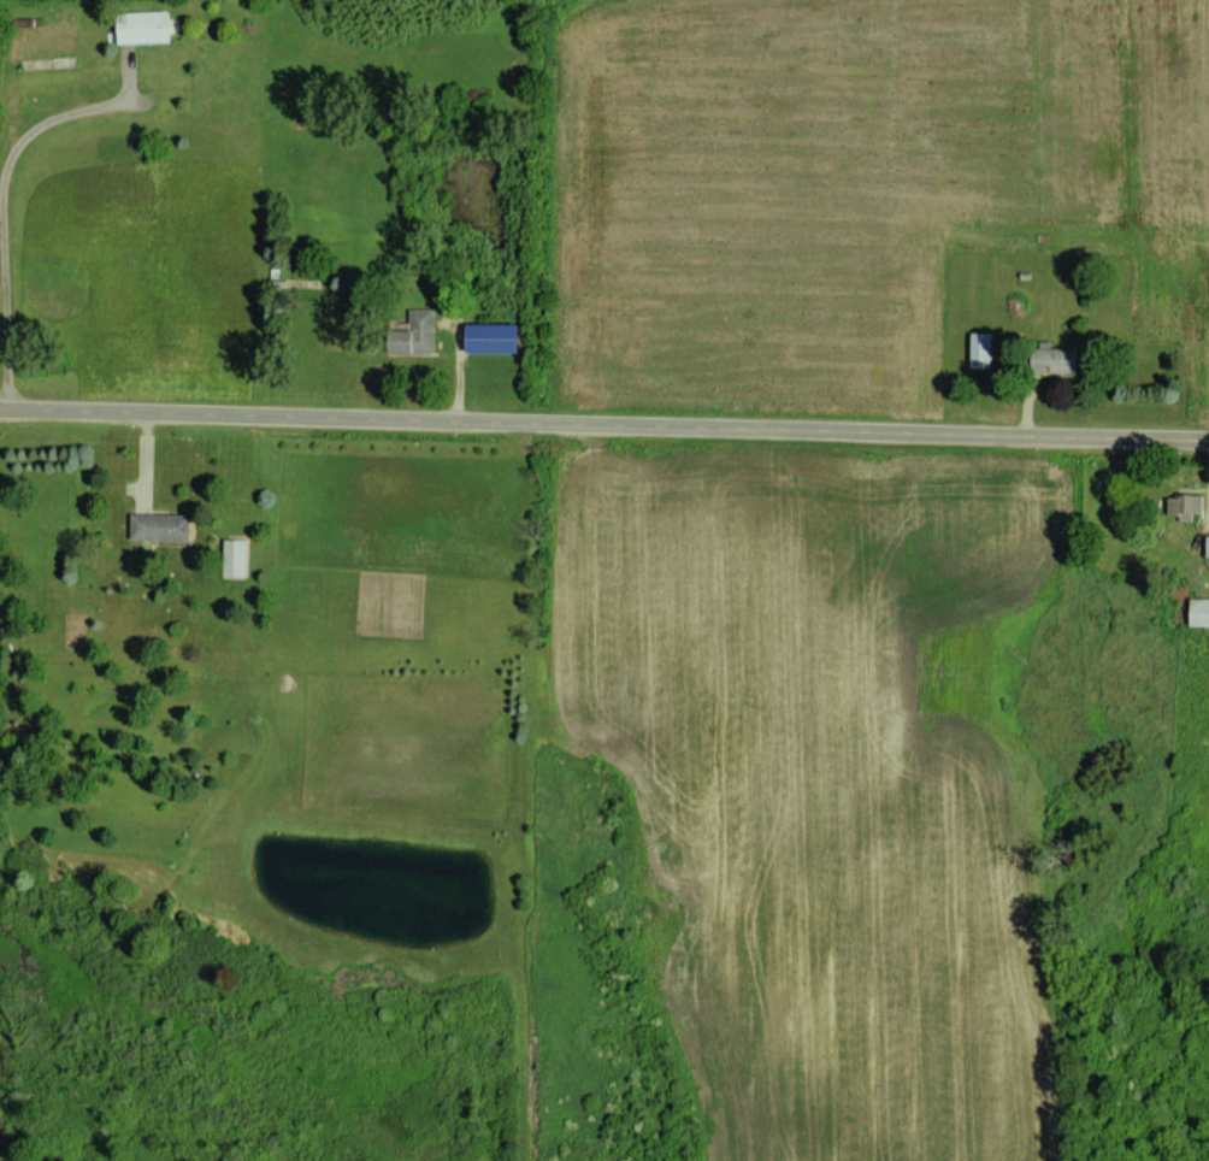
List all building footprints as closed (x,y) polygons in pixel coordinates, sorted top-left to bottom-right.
[(118,12),(119,43),(170,41),(170,11),(118,12)] [(434,351),(433,308),(409,309),(410,323),(394,323),(395,352),(434,351)] [(522,323),(470,323),(470,351),(522,352),(522,323)] [(973,366),(994,366),(994,333),(974,332),(973,366)] [(1203,511),(1204,493),(1185,493),(1185,497),(1169,496),(1169,514),(1180,514),(1180,519),(1193,519),(1193,511),(1203,511)] [(190,540),(191,515),(133,513),(133,538),(190,540)] [(247,575),(249,539),(226,538),(224,575),(247,575)] [(1193,598),(1192,624),(1208,625),(1208,598),(1193,598)]
